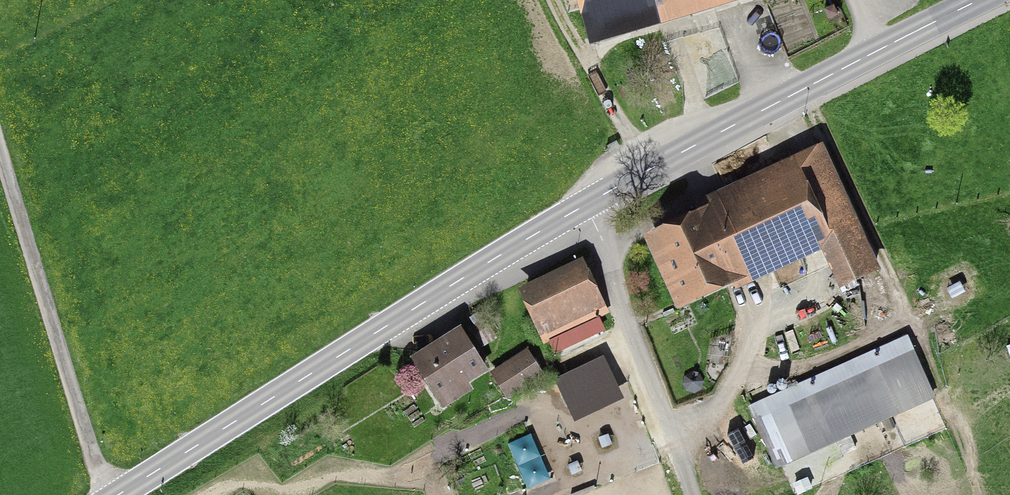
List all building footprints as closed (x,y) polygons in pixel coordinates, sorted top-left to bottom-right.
[(596,43),(747,0),(584,0),(596,43)] [(716,208),(651,237),(684,311),(830,247),(849,289),(885,273),(828,144),(711,196),(716,208)] [(545,343),(558,361),(619,332),(589,263),(523,291),(545,343)] [(459,332),(413,362),(436,397),(482,368),(459,332)] [(911,340),(752,410),(780,471),(938,402),(911,340)] [(558,361),(545,343),(495,379),(507,401),(565,371),(558,361)]
